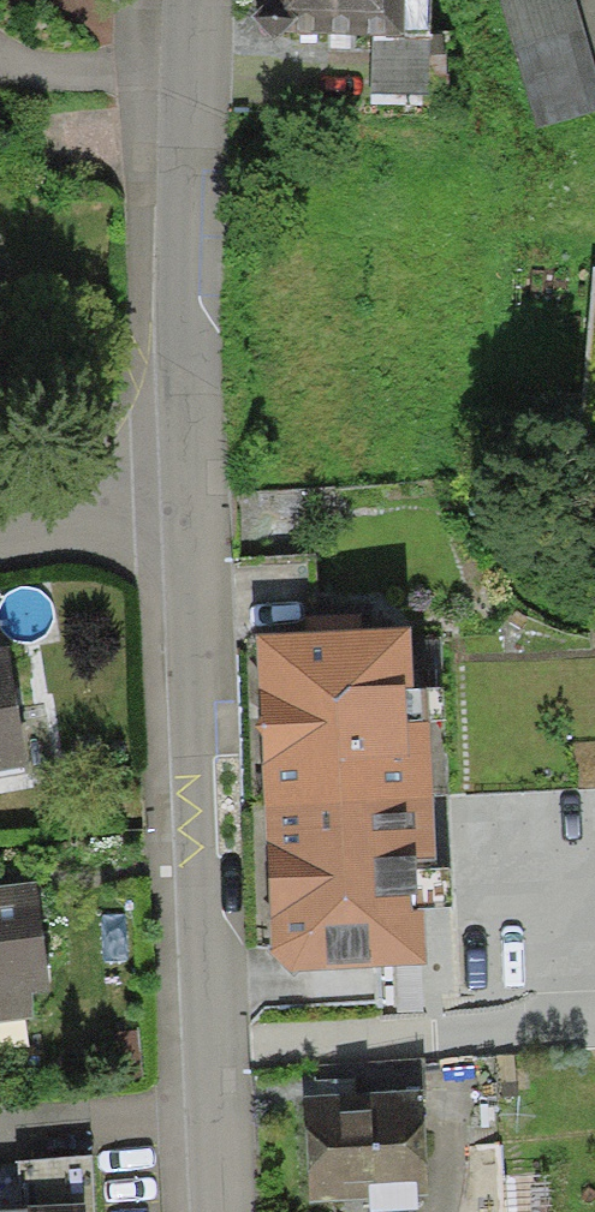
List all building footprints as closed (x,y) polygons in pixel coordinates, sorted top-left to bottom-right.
[(262,5),(251,18),(261,31),(271,42),(281,34),(402,35),(404,0),(262,0),(262,5)] [(593,266),(577,449),(594,450),(594,266),(593,266)] [(258,634),(264,801),(432,795),(428,689),(412,689),(410,628),(258,634)] [(28,767),(7,646),(0,648),(0,772),(28,767)] [(432,795),(264,801),(269,950),(293,976),(300,971),(428,965),(425,910),(417,910),(416,859),(436,860),(432,795)] [(0,885),(0,1021),(53,1014),(36,881),(0,885)] [(421,1092),(305,1096),(309,1202),(425,1198),(421,1092)]
